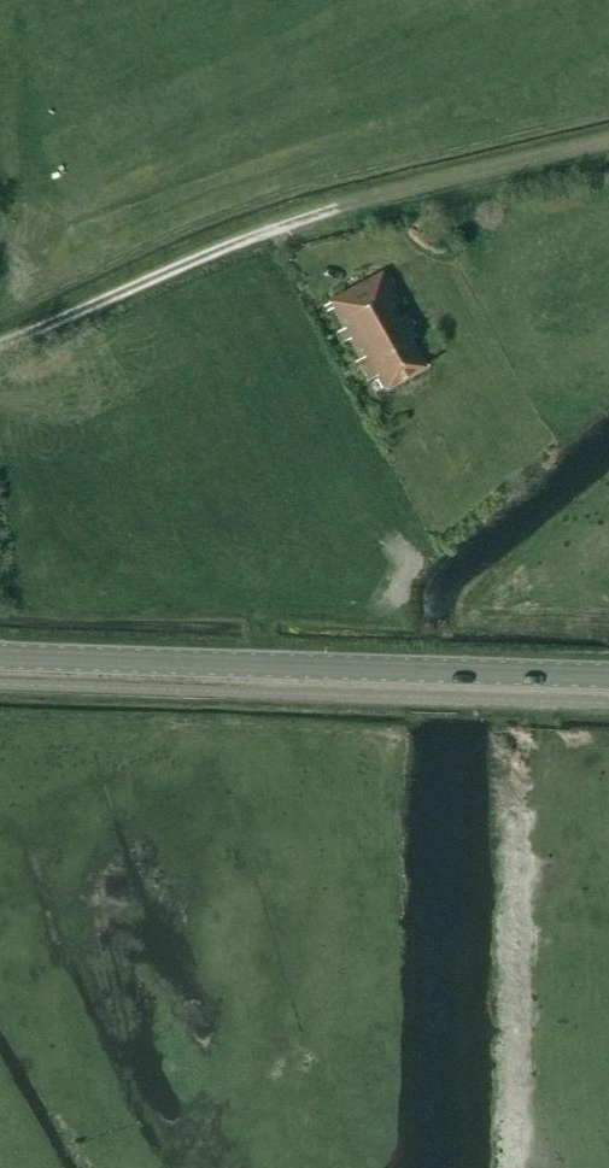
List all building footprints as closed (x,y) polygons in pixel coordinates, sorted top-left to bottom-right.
[(386,389),(428,365),(412,338),(418,335),(406,315),(401,318),(394,306),(399,303),(381,272),(328,303),(329,305),(325,308),(328,313),(332,310),(343,329),(338,332),(344,342),(349,340),(360,359),(357,361),(368,381),(378,375),(386,389)]
